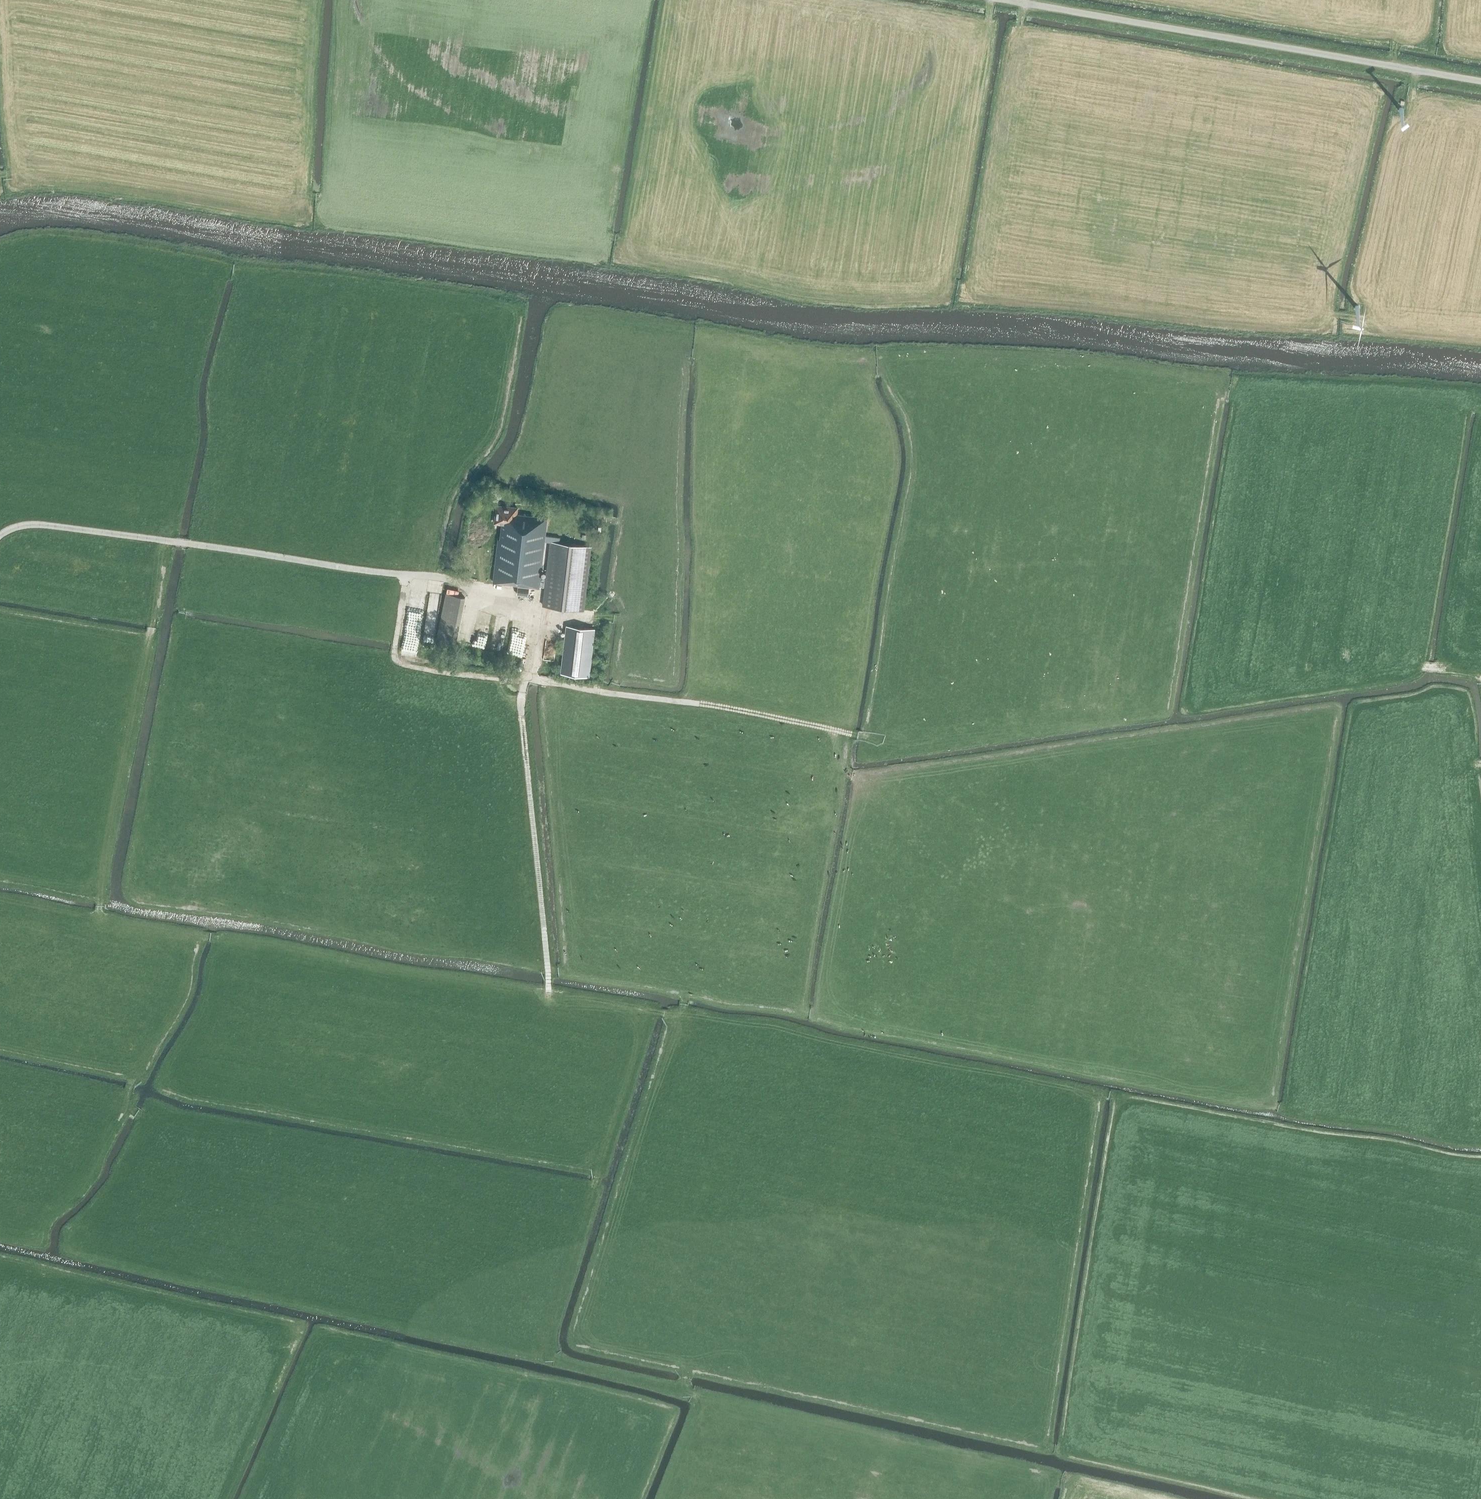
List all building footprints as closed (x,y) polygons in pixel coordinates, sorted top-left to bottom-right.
[(518,507),(497,504),(495,523),(511,524),(507,552),(503,552),(499,581),(513,583),(512,584),(539,587),(541,569),(547,569),(542,605),(583,610),(591,547),(550,542),(548,563),(542,562),(548,518),(517,514),(518,507)] [(536,589),(517,587),(516,595),(535,596),(536,589)] [(566,626),(560,673),(588,676),(594,629),(566,626)]
